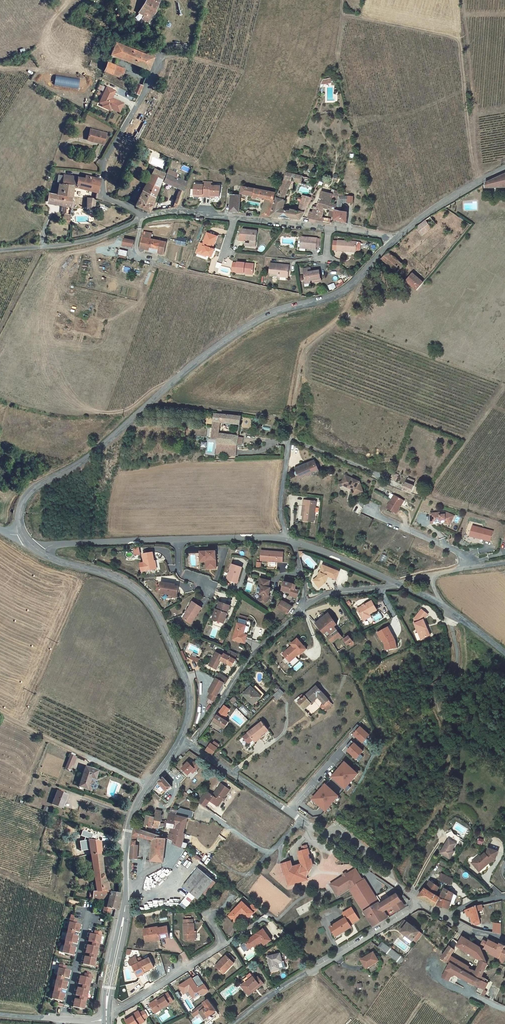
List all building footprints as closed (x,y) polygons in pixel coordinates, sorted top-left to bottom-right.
[(138,12),(143,15),(141,19),(148,23),(155,9),(160,0),(145,0),(138,12)] [(116,41),(111,54),(150,71),(154,60),(154,59),(154,58),(116,41)] [(109,62),(105,71),(112,74),(116,65),(109,62)] [(125,69),(116,65),(112,74),(122,78),(125,69)] [(134,92),(138,94),(142,85),(137,83),(134,92)] [(115,91),(107,87),(101,99),(105,100),(102,106),(110,110),(111,108),(119,112),(123,103),(112,98),(115,91)] [(103,144),(106,134),(90,129),(88,137),(95,140),(95,142),(103,144)] [(149,211),(166,173),(155,168),(135,205),(149,211)] [(169,170),(164,183),(179,189),(174,202),(173,208),(177,207),(178,204),(187,182),(176,178),(177,174),(169,170)] [(281,210),(295,173),(289,172),(272,215),(301,221),(312,197),(303,196),(302,199),(300,198),(299,201),(301,202),(297,211),(290,210),(289,212),(281,210)] [(57,194),(72,196),(74,187),(99,192),(100,179),(86,175),(85,178),(64,174),(63,184),(59,184),(57,194)] [(486,190),(504,188),(504,174),(486,183),(486,190)] [(309,177),(298,175),(296,181),(307,184),(309,177)] [(194,184),(193,194),(202,194),(201,196),(210,197),(210,195),(214,196),(219,196),(220,186),(211,185),(212,182),(203,181),(203,184),(194,184)] [(337,204),(340,192),(340,190),(333,188),(331,192),(322,190),(320,200),(337,204)] [(244,189),(242,197),(264,200),(262,216),(270,217),(278,192),(244,189)] [(358,197),(340,192),(337,204),(335,211),(333,221),(347,224),(350,211),(342,209),(345,199),(357,202),(358,197)] [(48,193),(47,202),(56,203),(56,204),(66,206),(64,219),(66,219),(65,223),(70,224),(72,207),(73,201),(74,197),(72,196),(57,194),(48,193)] [(239,214),(241,197),(231,196),(230,213),(239,214)] [(337,204),(320,200),(319,204),(316,203),(314,211),(310,211),(308,218),(328,222),(329,218),(321,216),(322,207),(335,211),(337,204)] [(430,217),(416,228),(423,236),(437,225),(430,217)] [(246,239),(251,240),(251,243),(257,244),(258,230),(243,229),(240,241),(246,241),(246,239)] [(151,252),(164,255),(167,243),(151,240),(152,234),(144,232),(141,249),(151,251),(151,252)] [(211,248),(215,236),(207,233),(203,244),(200,243),(198,252),(207,255),(212,257),(214,249),(213,249),(211,248)] [(318,241),(318,238),(301,237),(300,250),(306,251),(306,248),(317,249),(317,246),(320,246),(320,241),(318,241)] [(135,240),(125,238),(124,244),(134,247),(135,240)] [(334,240),(334,251),(346,251),(346,250),(353,251),(353,250),(356,251),(357,250),(357,243),(356,242),(353,242),(353,241),(334,240)] [(389,252),(382,260),(397,272),(404,265),(389,252)] [(237,272),(237,273),(246,274),(246,273),(254,273),(254,264),(237,263),(237,272)] [(270,265),(269,275),(279,276),(279,277),(288,278),(289,267),(270,265)] [(303,269),(306,282),(311,281),(312,283),(322,281),(319,270),(311,272),(308,272),(308,271),(309,271),(308,268),(303,269)] [(413,273),(407,281),(418,290),(424,282),(413,273)] [(241,417),(215,414),(212,439),(218,440),(216,455),(235,457),(236,444),(241,445),(242,438),(238,438),(238,436),(219,434),(220,423),(241,425),(241,417)] [(315,464),(314,464),(312,460),(304,464),(304,463),(294,468),(300,480),(302,478),(305,476),(307,476),(309,476),(311,474),(311,473),(315,471),(318,471),(316,468),(317,467),(317,465),(315,464)] [(398,475),(392,472),(389,478),(396,481),(398,475)] [(359,482),(345,476),(342,482),(344,486),(349,488),(349,487),(352,488),(352,489),(354,496),(363,492),(359,482)] [(408,477),(403,490),(411,492),(414,485),(412,484),(414,480),(408,477)] [(404,500),(394,495),(387,508),(397,513),(404,500)] [(316,501),(304,500),(303,506),(305,506),(304,516),(303,521),(314,522),(316,501)] [(446,512),(431,514),(432,524),(444,522),(448,524),(452,514),(446,512)] [(493,531),(472,526),(470,535),(481,537),(481,538),(490,541),(493,531)] [(260,560),(268,561),(268,560),(271,560),(271,561),(282,562),(283,552),(261,550),(260,560)] [(152,552),(142,554),(145,571),(155,569),(152,552)] [(215,552),(200,552),(200,558),(207,558),(207,566),(211,566),(211,569),(215,569),(215,552)] [(207,558),(200,558),(200,561),(206,561),(206,569),(211,569),(211,566),(207,566),(207,558)] [(241,566),(232,563),(227,579),(236,582),(241,566)] [(319,579),(315,583),(319,588),(326,582),(326,581),(325,581),(326,578),(327,578),(328,576),(329,577),(329,576),(332,577),(331,577),(336,579),(339,571),(322,565),(319,573),(317,578),(320,579),(319,579)] [(256,592),(260,593),(259,598),(261,598),(260,601),(265,603),(267,601),(269,596),(268,596),(270,588),(268,587),(270,581),(261,578),(259,583),(261,586),(262,586),(262,587),(258,586),(256,592)] [(289,595),(296,598),(299,591),(297,589),(298,586),(283,581),(280,589),(290,593),(289,595)] [(160,584),(158,592),(176,596),(178,586),(170,585),(170,586),(160,584)] [(280,600),(276,609),(286,614),(293,606),(280,600)] [(377,610),(372,601),(357,609),(362,618),(369,614),(377,610)] [(201,607),(191,602),(189,606),(187,611),(189,612),(184,620),(190,624),(201,607)] [(229,605),(218,602),(213,619),(221,622),(222,617),(225,617),(229,605)] [(427,614),(421,609),(414,619),(414,624),(421,639),(430,635),(423,619),(427,614)] [(327,614),(314,624),(329,643),(337,637),(339,639),(342,637),(333,626),(336,624),(327,614)] [(239,623),(237,623),(232,639),(244,643),(246,635),(243,634),(247,621),(240,619),(239,623)] [(388,626),(377,632),(381,640),(382,639),(384,643),(386,651),(394,649),(393,645),(396,644),(395,639),(388,626)] [(348,635),(343,639),(347,644),(348,644),(350,646),(353,644),(352,643),(351,641),(352,640),(348,635)] [(286,663),(291,668),(298,662),(297,661),(300,659),(301,660),(302,661),(308,655),(299,644),(293,650),(294,651),(287,657),(289,660),(286,663)] [(209,665),(216,669),(220,660),(232,666),(235,659),(233,658),(235,656),(227,652),(226,655),(223,653),(222,656),(215,652),(209,665)] [(227,678),(219,673),(215,678),(223,682),(224,683),(227,678)] [(207,697),(214,701),(217,697),(215,695),(223,682),(215,678),(208,691),(210,692),(207,697)] [(438,680),(430,686),(432,690),(437,686),(440,689),(443,687),(438,680)] [(256,694),(260,691),(254,686),(251,689),(249,688),(242,695),(253,705),(260,697),(256,694)] [(324,709),(325,711),(332,705),(316,686),(304,697),(301,694),(294,701),(303,711),(318,698),(324,705),(320,708),(320,709),(324,709)] [(283,693),(279,689),(273,696),(276,699),(283,693)] [(222,718),(226,713),(229,710),(224,705),(217,715),(222,718)] [(223,720),(222,718),(217,715),(212,721),(223,729),(228,723),(223,720)] [(261,722),(247,732),(247,733),(243,737),(248,743),(253,739),(253,740),(259,735),(260,736),(267,730),(261,722)] [(358,735),(356,737),(369,748),(372,744),(369,741),(372,737),(360,727),(355,732),(358,735)] [(210,743),(206,750),(212,755),(217,748),(210,743)] [(367,752),(361,746),(359,749),(352,743),(347,749),(351,752),(349,754),(358,762),(367,752)] [(75,757),(71,755),(66,766),(71,768),(75,757)] [(180,768),(186,775),(189,772),(193,769),(194,770),(198,767),(193,762),(190,765),(187,762),(180,768)] [(344,762),(331,777),(344,789),(357,774),(344,762)] [(80,786),(92,790),(94,783),(94,781),(91,780),(92,777),(96,779),(99,770),(86,766),(80,786)] [(162,777),(157,783),(165,791),(170,786),(162,777)] [(229,790),(220,784),(212,796),(206,791),(198,802),(204,807),(209,801),(216,806),(218,806),(222,800),(224,798),(229,790)] [(324,785),(311,799),(324,811),(337,796),(324,785)] [(58,791),(53,804),(63,808),(68,794),(58,791)] [(145,815),(143,826),(156,827),(166,825),(167,820),(160,819),(161,813),(160,813),(161,809),(154,808),(152,817),(145,815)] [(169,844),(181,847),(187,851),(188,844),(182,843),(187,819),(191,820),(193,812),(179,809),(177,816),(175,815),(176,811),(170,809),(167,820),(166,825),(172,827),(170,835),(164,834),(163,837),(171,839),(169,844)] [(137,838),(151,841),(153,834),(133,829),(130,858),(136,859),(138,845),(136,844),(137,838)] [(450,859),(454,851),(452,850),(460,838),(454,834),(452,831),(446,834),(449,839),(441,853),(450,859)] [(151,841),(153,842),(149,861),(162,862),(166,840),(160,838),(160,836),(153,834),(151,841)] [(92,850),(104,851),(102,841),(90,835),(91,842),(87,843),(86,843),(87,851),(92,850)] [(478,859),(478,860),(474,864),(479,871),(486,865),(485,864),(488,862),(489,863),(492,861),(492,862),(496,859),(499,852),(489,848),(488,853),(486,854),(486,853),(481,856),(478,859)] [(104,851),(92,850),(97,889),(108,891),(108,882),(104,851)] [(284,864),(287,875),(290,886),(296,884),(297,885),(300,884),(300,883),(307,881),(307,879),(305,874),(308,873),(309,871),(308,868),(314,866),(312,861),(310,861),(309,855),(311,855),(309,850),(304,851),(299,853),(303,865),(293,868),(291,862),(284,864)] [(481,856),(480,855),(472,862),(474,864),(478,860),(478,859),(481,856)] [(197,867),(182,886),(198,899),(202,893),(204,895),(214,881),(197,867)] [(355,869),(346,875),(347,876),(354,872),(361,881),(362,880),(355,869)] [(348,889),(373,927),(386,918),(382,912),(384,911),(393,905),(402,900),(397,893),(380,904),(379,902),(380,901),(378,897),(376,898),(375,899),(362,880),(361,881),(354,872),(347,876),(346,875),(333,883),(334,885),(332,887),(338,896),(348,889)] [(451,885),(453,879),(441,874),(439,879),(451,885)] [(376,898),(364,879),(362,880),(375,899),(376,898)] [(457,895),(443,889),(439,897),(433,894),(438,887),(428,881),(417,897),(434,907),(435,904),(448,908),(451,900),(454,902),(457,895)] [(94,891),(93,900),(107,902),(107,908),(116,910),(120,893),(108,891),(97,889),(97,891),(94,891)] [(405,906),(402,900),(393,905),(397,911),(405,906)] [(253,912),(249,907),(242,901),(228,914),(234,921),(242,913),(244,913),(248,918),(253,912)] [(258,908),(252,904),(249,907),(253,912),(258,908)] [(477,907),(465,911),(466,915),(469,914),(472,923),(474,923),(474,924),(476,924),(477,925),(481,924),(478,911),(483,910),(482,905),(477,907)] [(346,917),(331,926),(335,933),(333,934),(336,939),(343,935),(342,933),(352,927),(351,924),(360,919),(353,907),(344,913),(346,917)] [(63,953),(74,955),(75,947),(71,946),(72,943),(76,943),(78,935),(73,935),(74,931),(78,932),(80,924),(76,923),(76,919),(70,918),(63,953)] [(183,920),(184,940),(194,940),(194,932),(194,924),(192,924),(192,919),(183,920)] [(416,941),(424,933),(406,919),(398,929),(406,934),(403,938),(410,943),(412,939),(413,940),(414,939),(416,941)] [(493,924),(493,932),(500,934),(501,924),(493,924)] [(157,926),(146,928),(148,937),(159,935),(159,939),(169,937),(167,926),(158,928),(157,926)] [(148,937),(146,928),(143,929),(146,942),(159,939),(159,935),(148,937)] [(244,942),(240,946),(244,952),(249,948),(249,949),(253,946),(257,943),(257,945),(262,942),(264,944),(271,939),(263,928),(256,933),(256,934),(252,937),(252,936),(244,942)] [(85,956),(84,964),(94,966),(101,931),(95,930),(94,933),(90,933),(88,941),(92,941),(92,945),(88,944),(86,952),(90,953),(89,956),(85,956)] [(463,937),(457,946),(470,954),(476,945),(463,937)] [(497,961),(502,964),(504,959),(504,945),(504,944),(504,943),(499,940),(496,944),(493,943),(494,941),(493,940),(492,942),(489,941),(489,939),(487,940),(488,941),(487,943),(483,941),(481,946),(485,948),(484,949),(484,950),(485,950),(489,952),(488,954),(494,957),(494,958),(497,960),(497,961)] [(380,948),(399,964),(404,959),(385,943),(380,948)] [(450,955),(446,961),(450,964),(480,980),(478,987),(479,987),(476,992),(481,995),(484,989),(485,990),(488,984),(487,983),(484,982),(485,979),(482,977),(487,964),(479,947),(476,945),(470,954),(480,960),(474,972),(450,955)] [(449,946),(441,958),(446,961),(450,955),(454,950),(449,946)] [(374,952),(361,959),(366,968),(379,961),(374,952)] [(268,956),(271,971),(280,969),(278,962),(282,962),(280,953),(268,956)] [(220,963),(216,968),(223,974),(234,963),(232,962),(235,959),(229,954),(227,956),(226,955),(219,962),(220,963)] [(144,971),(154,966),(149,957),(142,961),(140,957),(136,959),(135,956),(129,960),(128,962),(130,965),(132,966),(138,977),(145,973),(144,971)] [(52,999),(63,1001),(64,993),(60,992),(61,989),(65,989),(67,981),(63,980),(63,977),(68,978),(69,970),(65,969),(66,965),(59,964),(52,999)] [(450,964),(443,978),(455,984),(458,977),(478,987),(480,980),(450,964)] [(75,998),(74,1006),(84,1008),(91,974),(85,972),(84,976),(80,975),(78,983),(82,984),(82,987),(78,987),(76,995),(80,996),(79,999),(75,998)] [(207,991),(197,974),(191,978),(191,977),(188,979),(185,981),(178,985),(181,990),(183,989),(186,992),(188,991),(194,999),(207,991)] [(250,991),(251,993),(258,987),(253,980),(250,982),(248,980),(240,987),(246,994),(250,991)] [(155,1000),(149,1003),(153,1010),(157,1008),(159,1010),(169,1004),(169,1003),(172,1001),(168,993),(164,995),(163,995),(157,998),(158,1000),(156,1001),(155,1000)] [(218,1014),(208,1000),(196,1008),(199,1012),(207,1023),(218,1014)] [(199,1012),(196,1008),(191,1013),(193,1017),(199,1012)] [(125,1022),(127,1023),(140,1023),(144,1021),(143,1019),(148,1016),(144,1010),(139,1013),(138,1011),(129,1017),(130,1018),(125,1022)]
